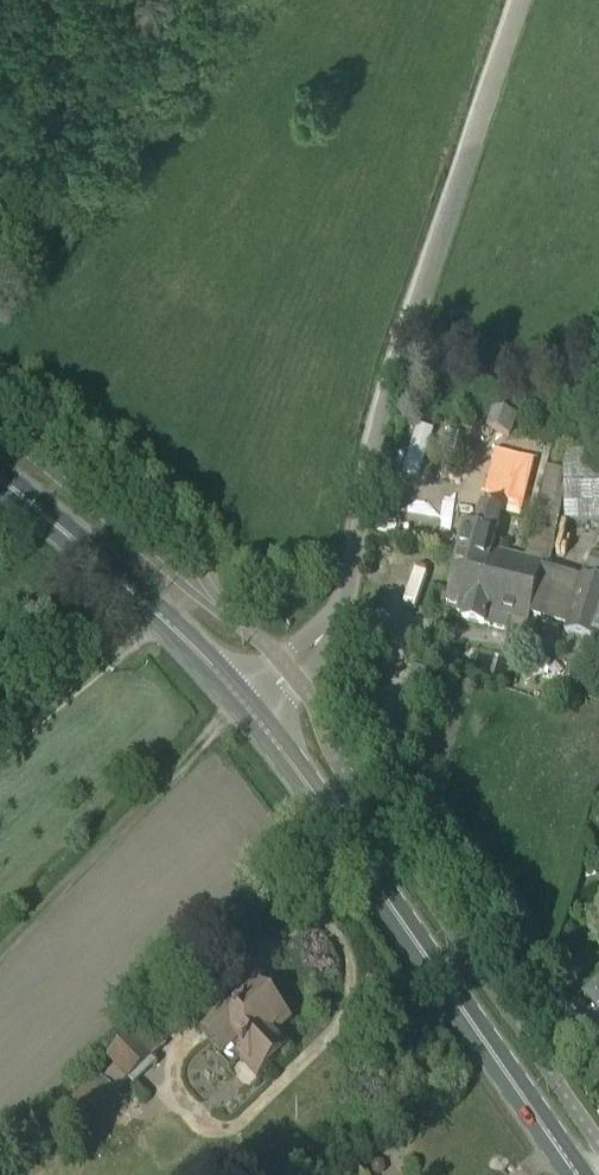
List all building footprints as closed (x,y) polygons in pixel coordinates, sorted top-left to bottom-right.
[(510,437),(516,419),(495,412),(489,430),(510,437)] [(461,539),(457,556),(501,569),(504,555),(492,552),(499,527),(510,530),(513,518),(520,520),(532,470),(537,450),(509,443),(504,464),(496,496),(487,494),(483,510),(482,510),(478,525),(465,522),(461,539)] [(548,468),(535,527),(552,531),(560,497),(564,499),(565,524),(598,524),(598,453),(564,454),(564,472),(548,468)] [(447,603),(458,606),(457,613),(464,615),(462,621),(485,626),(488,613),(504,617),(528,623),(529,617),(566,628),(564,635),(598,645),(598,585),(570,576),(549,571),(556,542),(546,539),(548,532),(532,528),(525,560),(504,555),(501,569),(457,556),(450,587),(451,587),(447,603)] [(562,667),(560,678),(571,680),(573,669),(562,667)] [(268,997),(276,989),(262,974),(244,992),(242,991),(200,1031),(224,1056),(220,1060),(231,1071),(241,1062),(259,1081),(294,1048),(280,1034),(292,1022),(268,997)] [(103,1082),(96,1075),(61,1112),(88,1138),(123,1101),(116,1095),(130,1079),(136,1085),(157,1065),(152,1060),(166,1047),(145,1025),(109,1060),(117,1068),(103,1082)]
